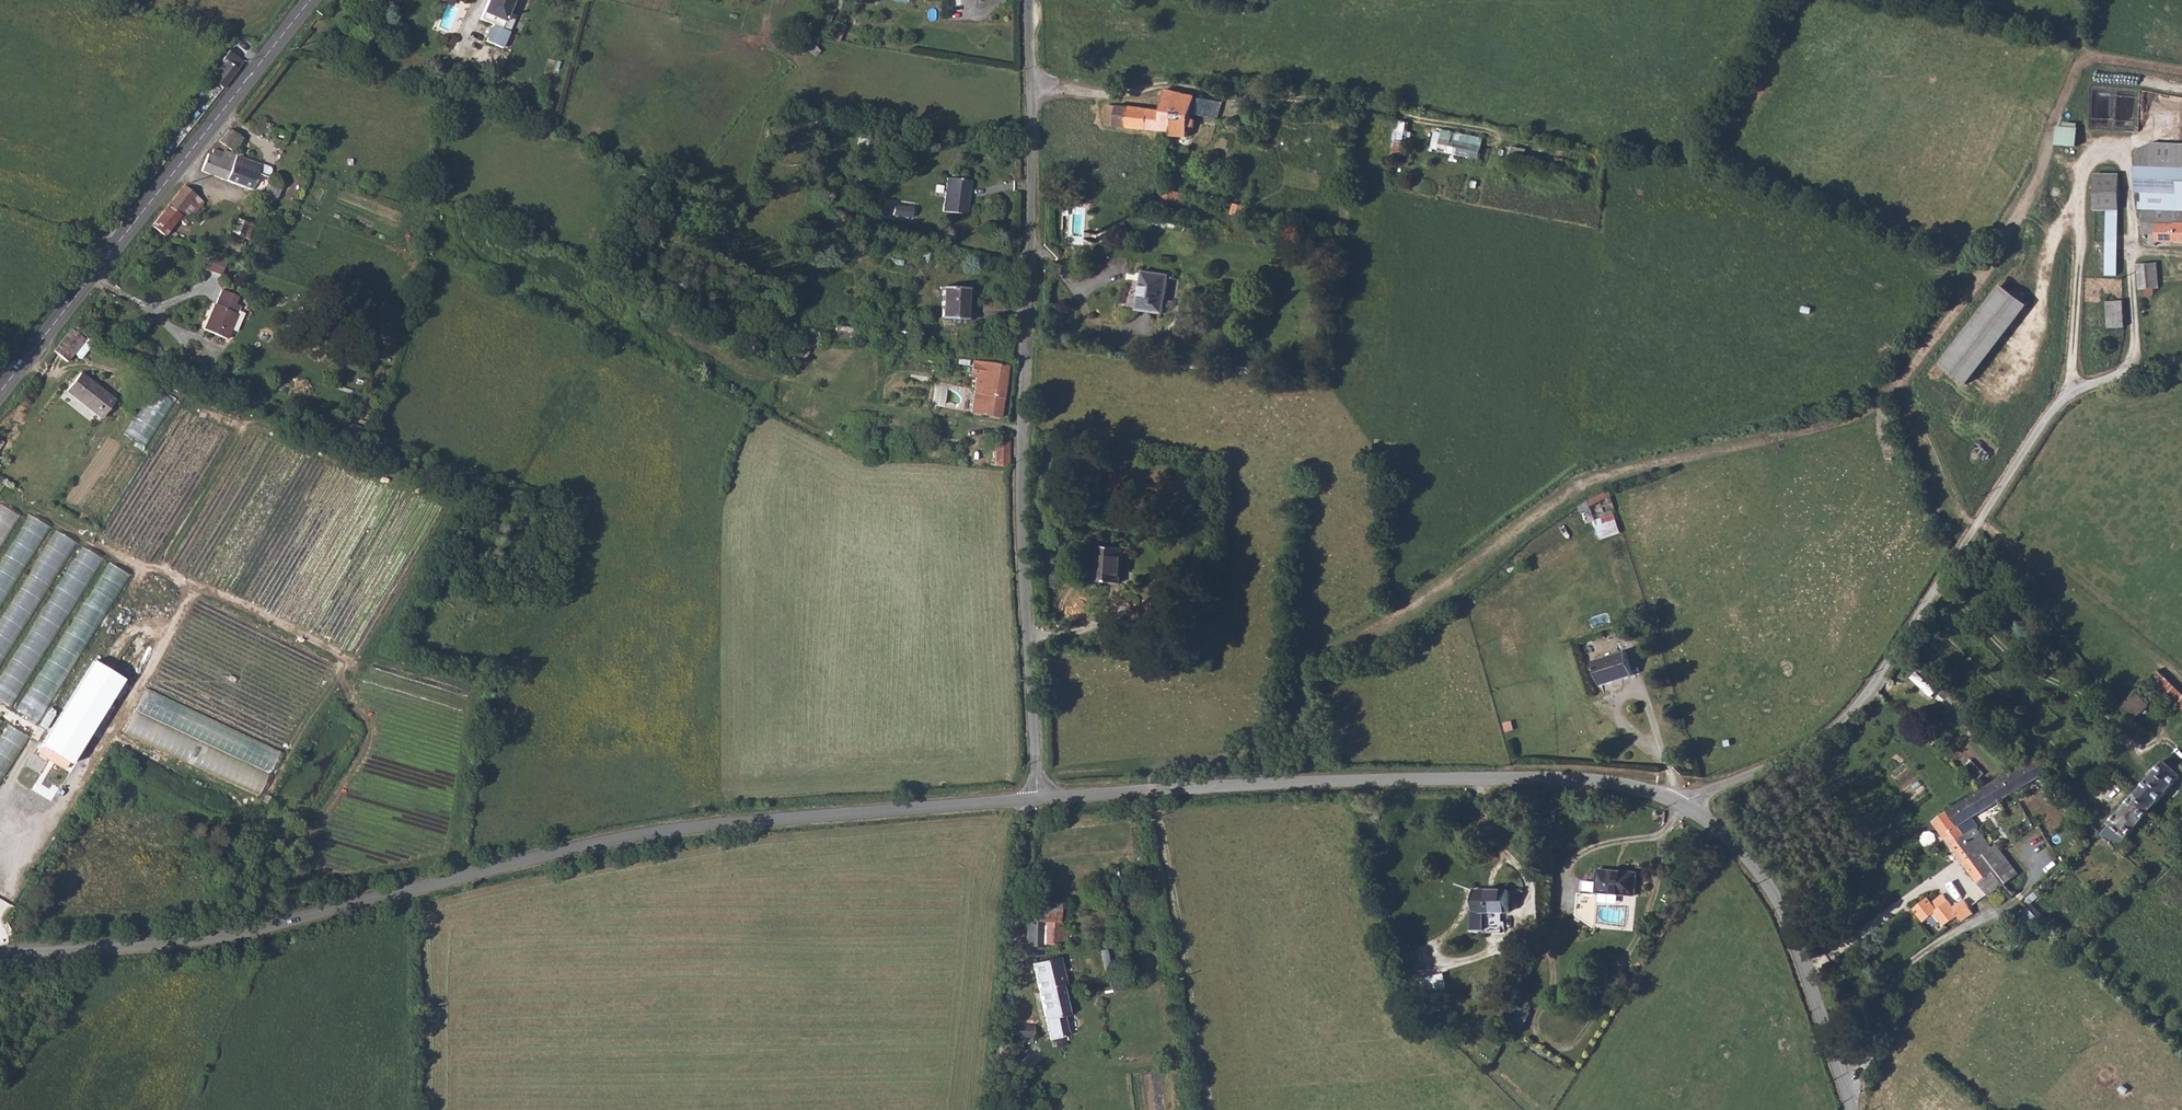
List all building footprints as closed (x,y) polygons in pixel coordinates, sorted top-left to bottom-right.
[(498,29),(505,13),(510,0),(487,0),(478,22),(489,26),(483,43),(500,49),(507,32),(498,29)] [(228,52),(222,59),(225,61),(213,79),(223,87),(245,60),(228,52)] [(1159,108),(1106,107),(1105,128),(1169,131),(1169,135),(1172,135),(1181,94),(1163,90),(1159,108)] [(1181,94),(1172,135),(1185,137),(1187,128),(1191,129),(1194,119),(1189,117),(1190,113),(1206,116),(1207,113),(1207,98),(1181,94)] [(1207,113),(1206,116),(1217,118),(1219,100),(1215,99),(1213,113),(1207,113)] [(2057,144),(2078,145),(2079,124),(2058,123),(2057,144)] [(228,128),(219,140),(227,145),(232,148),(240,137),(228,128)] [(206,156),(201,170),(226,181),(237,154),(228,151),(215,145),(206,156)] [(2136,211),(2142,212),(2176,212),(2176,195),(2176,164),(2176,150),(2149,147),(2136,158),(2136,211)] [(237,154),(226,181),(267,197),(272,188),(265,185),(269,175),(260,170),(261,165),(237,154)] [(2095,178),(2094,211),(2116,211),(2116,178),(2095,178)] [(947,179),(944,213),(965,215),(968,180),(947,179)] [(183,186),(168,205),(180,215),(195,195),(183,186)] [(1162,192),(1161,205),(1172,207),(1174,195),(1162,192)] [(180,215),(178,218),(186,224),(203,201),(195,195),(180,215)] [(1174,195),(1172,207),(1180,208),(1182,196),(1174,195)] [(168,205),(151,227),(164,236),(178,218),(180,215),(168,205)] [(2142,212),(2142,235),(2149,236),(2149,247),(2157,247),(2157,243),(2181,244),(2181,213),(2176,212),(2142,212)] [(226,230),(224,237),(236,241),(239,234),(243,236),(248,223),(236,219),(231,232),(226,230)] [(1339,240),(1310,235),(1308,244),(1337,249),(1339,240)] [(220,258),(211,255),(206,269),(215,273),(220,258)] [(220,258),(215,273),(222,275),(227,261),(220,258)] [(2157,265),(2136,265),(2138,290),(2143,290),(2142,294),(2145,298),(2150,298),(2153,294),(2152,290),(2159,290),(2157,265)] [(1136,310),(1162,315),(1169,277),(1144,272),(1136,310)] [(2002,285),(1941,367),(1968,387),(2030,306),(2002,285)] [(944,290),(943,319),(967,320),(968,290),(944,290)] [(222,293),(206,329),(224,338),(228,329),(235,333),(242,315),(236,312),(238,308),(234,306),(237,300),(222,293)] [(2105,300),(2104,327),(2120,327),(2121,301),(2105,300)] [(822,324),(821,335),(839,338),(841,326),(822,324)] [(69,331),(52,352),(66,362),(83,340),(69,331)] [(83,340),(66,362),(74,368),(94,342),(86,337),(83,340)] [(964,362),(963,366),(968,366),(968,371),(978,373),(977,379),(983,380),(982,395),(972,394),(969,415),(998,421),(1005,368),(964,362)] [(66,391),(101,416),(115,398),(80,374),(66,391)] [(974,382),(972,394),(982,395),(983,380),(977,379),(974,382)] [(153,388),(124,433),(146,447),(175,402),(153,388)] [(992,444),(992,468),(1005,469),(1006,445),(992,444)] [(1600,538),(1622,532),(1609,491),(1588,498),(1600,538)] [(17,512),(0,503),(0,543),(17,512)] [(49,525),(28,512),(0,559),(0,608),(49,525)] [(0,623),(0,674),(71,538),(50,527),(0,623)] [(0,685),(0,699),(15,707),(101,556),(80,544),(0,685)] [(1102,551),(1099,586),(1120,587),(1123,552),(1102,551)] [(106,560),(21,712),(42,723),(127,571),(106,560)] [(1625,654),(1593,664),(1601,687),(1633,677),(1625,654)] [(1917,671),(1911,678),(1932,696),(1938,689),(1917,671)] [(2151,681),(2181,709),(2181,696),(2158,674),(2151,681)] [(2134,719),(2150,704),(2137,690),(2122,705),(2134,719)] [(135,715),(126,738),(263,791),(272,769),(135,715)] [(27,735),(5,722),(0,730),(0,782),(27,735)] [(2136,796),(2151,811),(2181,777),(2181,768),(2171,758),(2136,796)] [(1982,791),(1948,814),(1965,837),(1973,831),(1975,829),(1970,822),(2048,773),(2039,759),(2029,764),(1995,782),(1982,791)] [(2136,796),(2099,837),(2107,845),(2117,834),(2125,840),(2134,830),(2151,811),(2136,796)] [(1948,814),(1933,824),(1989,897),(2003,884),(1983,861),(1971,846),(1965,837),(1948,814)] [(1973,831),(1965,837),(1971,846),(1980,840),(1973,831)] [(1980,840),(1971,846),(1983,861),(1991,855),(1980,840)] [(1991,855),(1983,861),(2003,884),(2005,886),(2024,869),(2004,845),(1991,855)] [(1635,888),(1636,865),(1598,863),(1597,886),(1635,888)] [(1499,883),(1474,884),(1474,913),(1502,912),(1502,910),(1510,909),(1510,886),(1499,886),(1499,883)] [(1597,888),(1578,887),(1577,910),(1596,924),(1597,888)] [(1949,903),(1943,894),(1917,914),(1923,922),(1934,914),(1943,926),(1958,917),(1962,923),(1973,915),(1964,901),(1953,909),(1949,903)] [(1058,903),(1032,903),(1032,920),(1058,920),(1058,914),(1058,903)] [(2024,908),(2015,918),(2028,931),(2032,930),(2034,929),(2036,927),(2037,923),(2035,920),(2024,908)] [(1029,920),(1028,947),(1043,947),(1044,943),(1058,943),(1059,929),(1059,923),(1065,923),(1065,914),(1058,914),(1058,920),(1032,920),(1029,920)] [(1059,929),(1058,943),(1067,943),(1068,929),(1059,929)] [(1056,957),(1034,965),(1040,991),(1061,984),(1064,983),(1060,968),(1055,969),(1054,965),(1058,963),(1056,957)] [(1060,957),(1056,957),(1058,963),(1054,965),(1055,969),(1060,968),(1064,983),(1068,983),(1060,957)] [(1444,974),(1432,976),(1434,989),(1447,986),(1444,974)] [(1068,1016),(1061,984),(1040,991),(1051,1043),(1068,1039),(1067,1035),(1063,1018),(1068,1016)] [(1016,1023),(1014,1037),(1032,1038),(1033,1025),(1016,1023)]
